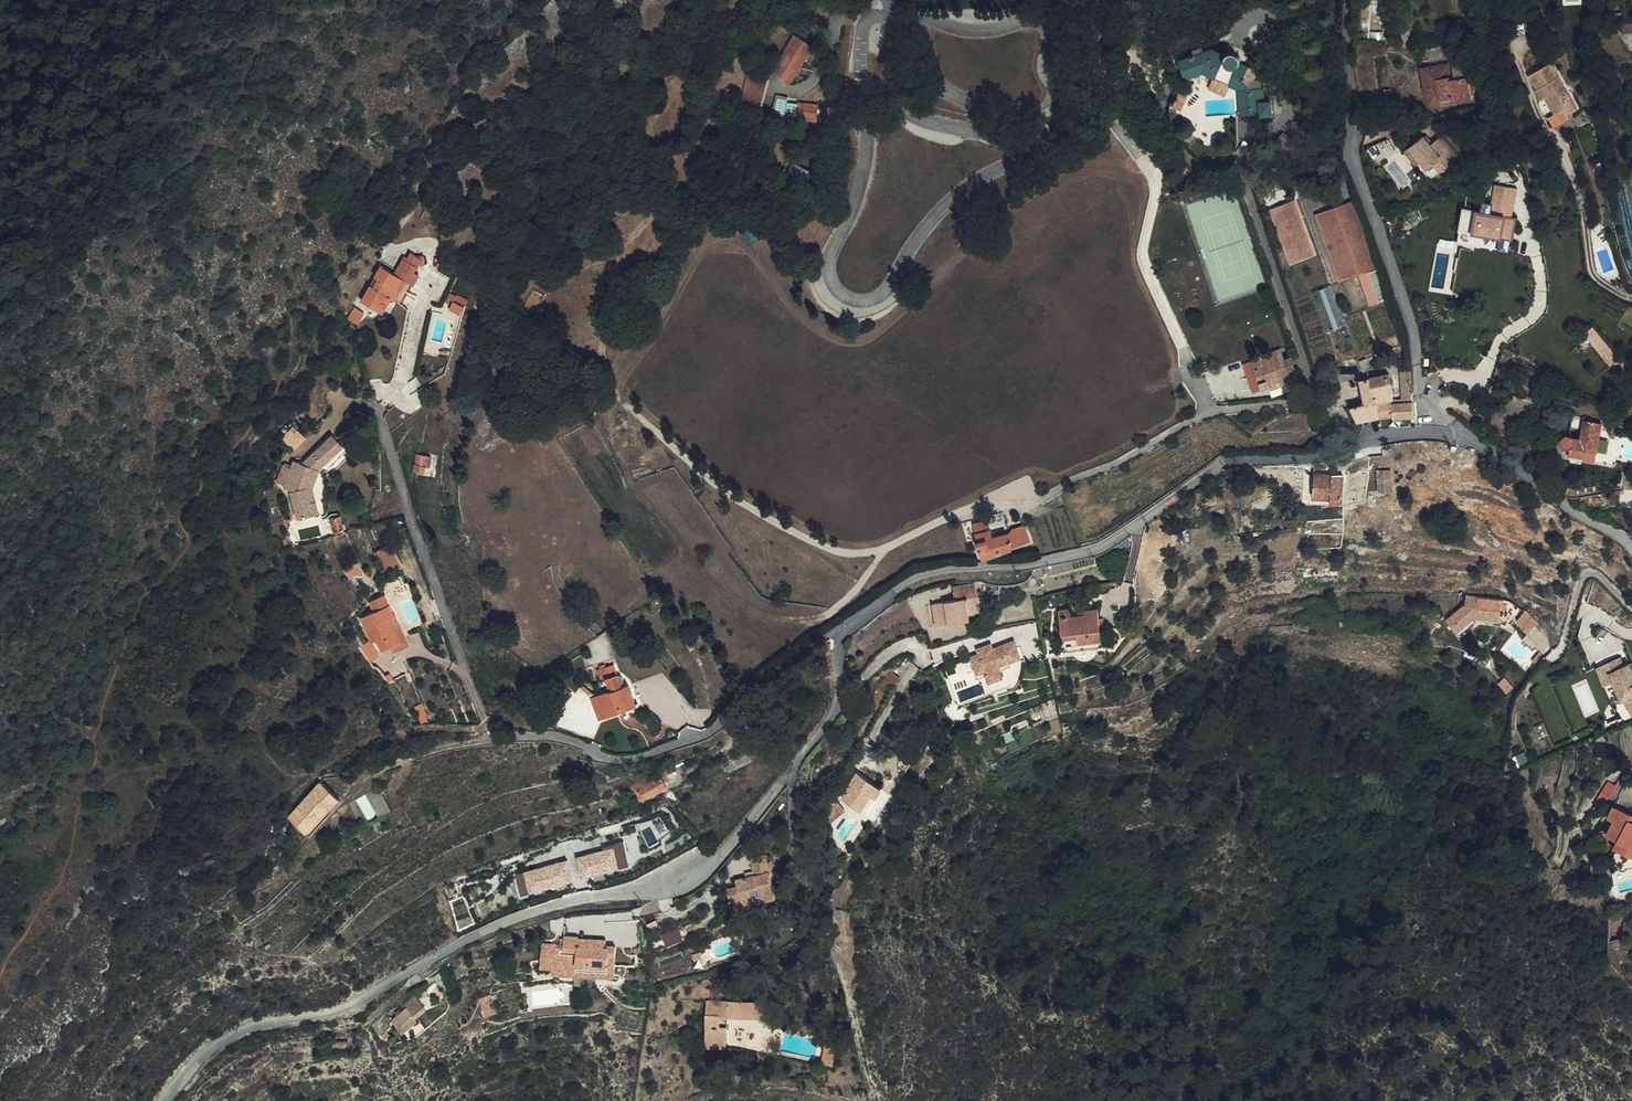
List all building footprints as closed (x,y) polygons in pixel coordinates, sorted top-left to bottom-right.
[(1538,0),(1520,0),(1522,12),(1540,9),(1538,0)] [(791,33),(773,73),(795,84),(814,44),(791,33)] [(1256,124),(1273,122),(1274,126),(1286,124),(1285,109),(1279,110),(1278,96),(1262,73),(1252,70),(1251,66),(1250,63),(1248,61),(1246,60),(1243,59),(1239,59),(1236,61),(1234,62),(1223,56),(1218,59),(1213,54),(1203,57),(1205,63),(1201,65),(1202,68),(1194,71),(1199,85),(1218,79),(1230,86),(1244,95),(1254,100),(1256,124)] [(1547,64),(1543,54),(1537,57),(1541,67),(1547,64)] [(1578,114),(1556,66),(1533,76),(1540,91),(1539,91),(1542,99),(1546,98),(1553,116),(1563,112),(1566,119),(1578,114)] [(1450,73),(1422,78),(1425,90),(1431,89),(1435,115),(1473,109),(1471,98),(1476,97),(1475,91),(1470,92),(1467,71),(1455,73),(1457,89),(1453,90),(1450,73)] [(744,101),(764,102),(765,78),(746,76),(744,101)] [(1225,96),(1238,103),(1244,95),(1230,86),(1225,96)] [(1431,89),(1425,90),(1430,116),(1435,115),(1431,89)] [(1390,99),(1383,100),(1385,109),(1391,108),(1390,99)] [(796,115),(816,119),(819,105),(799,101),(796,115)] [(1425,146),(1410,158),(1422,173),(1428,181),(1435,175),(1442,183),(1460,167),(1443,145),(1432,154),(1425,146)] [(1410,158),(1405,162),(1418,177),(1422,173),(1410,158)] [(806,172),(794,165),(789,174),(801,181),(806,172)] [(1519,219),(1521,202),(1505,200),(1503,217),(1519,219)] [(1380,277),(1352,212),(1328,221),(1354,287),(1380,277)] [(1316,266),(1291,214),(1279,220),(1300,275),(1316,266)] [(1472,220),(1467,251),(1476,252),(1479,253),(1480,245),(1507,248),(1520,249),(1523,225),(1508,224),(1509,220),(1502,219),(1502,224),(1472,220)] [(1269,225),(1294,278),(1300,275),(1279,220),(1269,225)] [(1314,226),(1343,291),(1354,287),(1328,221),(1314,226)] [(1519,264),(1520,249),(1507,248),(1506,263),(1519,264)] [(423,282),(416,283),(410,278),(406,283),(404,282),(393,300),(378,291),(370,302),(372,303),(358,326),(369,333),(373,327),(379,331),(385,322),(389,324),(392,326),(398,316),(405,321),(417,303),(416,291),(424,291),(423,282)] [(1392,307),(1381,280),(1370,285),(1382,311),(1392,307)] [(469,300),(456,294),(450,308),(463,314),(469,300)] [(355,306),(348,316),(358,324),(366,313),(355,306)] [(405,321),(398,316),(392,326),(399,331),(405,321)] [(453,322),(447,319),(444,325),(450,328),(453,322)] [(379,331),(373,327),(369,333),(379,340),(389,324),(385,322),(379,331)] [(460,333),(463,335),(465,328),(453,322),(450,328),(460,333)] [(446,336),(458,342),(460,336),(460,333),(450,328),(446,336)] [(352,349),(360,338),(351,332),(344,343),(352,349)] [(1620,372),(1601,340),(1589,347),(1608,378),(1620,372)] [(1284,366),(1252,375),(1261,406),(1293,396),(1290,386),(1286,374),(1284,366)] [(1286,374),(1290,386),(1297,384),(1294,372),(1286,374)] [(1252,375),(1244,377),(1253,409),(1261,406),(1252,375)] [(1403,399),(1399,400),(1401,410),(1407,409),(1406,394),(1413,393),(1411,377),(1400,380),(1403,399)] [(1390,385),(1363,394),(1368,417),(1378,415),(1392,412),(1390,385)] [(1378,415),(1381,432),(1415,426),(1413,412),(1407,409),(1401,410),(1392,412),(1378,415)] [(1365,417),(1368,434),(1381,432),(1378,415),(1368,417),(1365,417)] [(1368,434),(1365,417),(1353,420),(1356,436),(1368,434)] [(1602,433),(1572,426),(1569,438),(1581,441),(1579,451),(1567,447),(1568,441),(1564,441),(1558,445),(1557,452),(1558,454),(1560,458),(1563,461),(1570,463),(1569,465),(1606,474),(1606,473),(1610,460),(1596,457),(1602,433)] [(428,474),(431,455),(417,452),(413,472),(428,474)] [(314,467),(302,455),(291,466),(303,478),(314,467)] [(1610,460),(1606,473),(1615,475),(1618,462),(1610,460)] [(292,494),(284,512),(292,515),(290,519),(299,523),(309,550),(329,541),(325,529),(320,531),(315,518),(317,511),(323,512),(327,501),(353,476),(342,463),(310,493),(303,490),(300,498),(292,494)] [(427,492),(431,481),(417,476),(410,496),(420,499),(423,490),(427,492)] [(1395,481),(1377,482),(1378,487),(1378,505),(1396,504),(1395,481)] [(1341,515),(1344,490),(1317,487),(1314,508),(1328,510),(1327,514),(1341,515)] [(315,518),(320,531),(325,529),(321,518),(323,512),(317,511),(315,518)] [(1019,523),(1013,526),(1015,531),(1022,528),(1019,523)] [(1005,536),(1003,538),(1009,551),(1029,542),(1022,528),(1015,531),(1005,536)] [(1005,536),(1002,529),(988,536),(987,533),(974,540),(979,550),(1003,538),(1005,536)] [(303,548),(298,534),(293,536),(298,550),(303,548)] [(353,550),(348,536),(341,538),(345,554),(353,550)] [(1003,538),(979,550),(985,562),(1009,551),(1003,538)] [(391,544),(376,550),(385,572),(399,566),(391,544)] [(359,561),(344,567),(349,578),(364,572),(359,561)] [(359,595),(356,587),(349,590),(352,598),(359,595)] [(389,595),(381,588),(376,593),(383,600),(389,595)] [(1004,617),(999,591),(981,595),(985,609),(978,611),(954,615),(957,630),(980,626),(981,632),(993,629),(992,622),(1004,619),(1004,617)] [(975,596),(978,611),(985,609),(981,595),(975,596)] [(1498,623),(1499,619),(1500,612),(1478,610),(1479,600),(1467,598),(1466,607),(1463,607),(1447,619),(1457,633),(1473,620),(1498,624),(1498,623)] [(1500,612),(1501,603),(1479,600),(1478,610),(1500,612)] [(1499,619),(1498,623),(1505,628),(1512,618),(1504,612),(1499,619)] [(1516,624),(1529,635),(1536,626),(1524,615),(1516,624)] [(359,640),(364,653),(370,651),(375,664),(379,675),(392,671),(389,664),(397,661),(390,643),(394,641),(384,617),(367,624),(372,635),(359,640)] [(1094,629),(1092,619),(1079,622),(1089,664),(1128,656),(1121,619),(1108,622),(1109,626),(1094,629)] [(980,626),(957,630),(958,637),(981,632),(980,626)] [(397,661),(389,664),(392,671),(406,665),(397,640),(394,641),(390,643),(397,661)] [(370,651),(364,653),(361,654),(366,667),(375,664),(370,651)] [(1536,663),(1541,656),(1538,654),(1532,660),(1536,663)] [(1619,660),(1596,669),(1603,687),(1611,684),(1619,704),(1624,702),(1627,710),(1631,708),(1631,674),(1629,666),(1623,668),(1619,660)] [(1513,689),(1505,680),(1499,685),(1506,694),(1513,689)] [(397,694),(400,687),(389,683),(386,690),(397,694)] [(593,715),(597,727),(608,723),(611,730),(635,722),(628,702),(621,705),(618,699),(623,697),(620,689),(599,696),(604,712),(593,715)] [(600,735),(611,730),(608,723),(597,727),(600,735)] [(603,785),(606,792),(627,784),(625,777),(613,781),(603,785)] [(634,807),(638,805),(635,800),(657,787),(660,792),(669,786),(663,777),(629,800),(634,807)] [(657,787),(635,800),(638,805),(644,814),(665,801),(660,792),(657,787)] [(849,825),(868,835),(878,819),(882,821),(888,812),(861,797),(857,805),(862,807),(857,816),(855,815),(849,825)] [(298,840),(292,834),(290,837),(297,844),(308,855),(341,822),(321,803),(300,826),(306,833),(298,840)] [(1625,821),(1617,816),(1610,830),(1617,834),(1625,821)] [(882,821),(878,819),(868,835),(873,838),(882,821)] [(1625,821),(1617,834),(1610,846),(1621,853),(1616,859),(1620,861),(1617,875),(1623,879),(1630,867),(1631,868),(1631,825),(1625,821)] [(831,832),(836,838),(845,830),(836,823),(831,832)] [(306,833),(300,826),(292,834),(298,840),(306,833)] [(838,850),(852,837),(845,830),(836,838),(838,850)] [(583,877),(630,864),(624,841),(576,854),(583,877)] [(518,869),(521,892),(574,883),(570,860),(518,869)] [(738,902),(743,915),(753,912),(764,909),(765,913),(790,906),(781,877),(785,876),(783,870),(779,871),(776,863),(762,867),(768,886),(770,892),(762,895),(759,888),(748,892),(751,899),(738,902)] [(762,895),(770,892),(768,886),(759,888),(762,895)] [(764,909),(753,912),(756,923),(767,920),(765,913),(764,909)] [(679,926),(663,932),(667,944),(684,938),(679,926)] [(577,964),(576,956),(561,956),(562,969),(557,969),(558,994),(566,994),(566,989),(572,989),(573,998),(606,997),(606,991),(614,991),(614,962),(600,962),(600,959),(593,959),(593,963),(577,964)] [(491,993),(479,998),(485,1016),(498,1011),(491,993)] [(390,1018),(402,1033),(428,1011),(417,997),(390,1018)] [(697,1008),(697,1018),(701,1018),(719,1018),(719,1008),(697,1008)] [(725,1066),(763,1074),(764,1036),(764,1019),(719,1018),(701,1018),(700,1064),(720,1066),(725,1066)] [(487,1032),(482,1022),(474,1026),(478,1036),(487,1032)] [(393,1047),(399,1056),(411,1048),(423,1040),(415,1027),(402,1036),(404,1040),(393,1047)] [(426,1043),(423,1040),(411,1048),(413,1051),(426,1043)] [(828,1041),(824,1053),(833,1056),(837,1045),(828,1041)] [(399,1056),(393,1047),(389,1050),(399,1064),(415,1054),(411,1048),(399,1056)] [(833,1083),(836,1061),(825,1060),(822,1082),(833,1083)]
